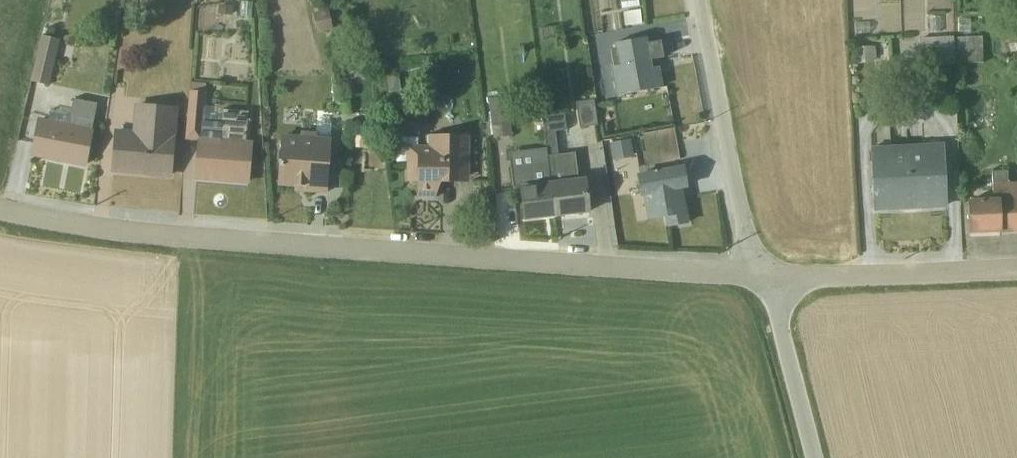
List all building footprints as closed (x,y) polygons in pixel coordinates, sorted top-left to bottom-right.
[(620,10),(638,7),(637,0),(619,0),(620,10)] [(622,13),(623,26),(640,24),(639,11),(622,13)] [(59,42),(41,37),(31,82),(48,86),(59,42)] [(980,38),(952,39),(954,65),(981,64),(980,38)] [(601,69),(606,98),(659,88),(655,69),(648,70),(646,61),(662,58),(659,42),(643,45),(642,39),(612,44),(613,51),(609,51),(611,66),(601,69)] [(939,82),(951,82),(951,66),(954,65),(952,39),(917,40),(918,67),(933,67),(934,77),(939,82)] [(854,49),(855,65),(871,64),(871,60),(875,60),(874,48),(854,49)] [(219,181),(246,183),(246,182),(250,142),(249,142),(245,142),(247,113),(246,113),(220,111),(220,109),(220,108),(204,106),(206,85),(204,84),(189,83),(184,141),(185,141),(197,142),(194,178),(218,181),(219,181)] [(511,137),(506,98),(487,100),(492,140),(511,137)] [(31,155),(84,165),(95,105),(72,101),(69,115),(49,111),(47,121),(38,120),(31,155)] [(575,103),(578,129),(596,127),(592,101),(575,103)] [(115,131),(112,172),(169,176),(174,108),(133,105),(130,131),(115,131)] [(388,112),(389,124),(403,123),(402,111),(388,112)] [(554,217),(587,213),(588,212),(584,180),(583,179),(577,180),(574,154),(557,156),(555,137),(554,132),(564,130),(562,113),(542,115),(544,137),(554,217)] [(278,185),(294,186),(294,191),(324,193),(330,125),(315,124),(314,133),(299,133),(298,137),(281,137),(278,185)] [(350,149),(372,150),(373,139),(351,137),(350,149)] [(395,139),(395,163),(405,163),(405,183),(416,184),(416,199),(433,199),(433,183),(467,183),(467,137),(425,137),(425,148),(417,148),(417,139),(395,139)] [(629,141),(608,144),(611,160),(632,157),(629,141)] [(945,206),(941,144),(906,147),(909,204),(909,208),(945,206)] [(870,150),(873,210),(909,208),(906,147),(870,150)] [(546,150),(507,154),(511,189),(519,188),(523,220),(554,217),(546,150)] [(682,168),(635,176),(635,177),(639,198),(644,197),(648,220),(665,217),(667,227),(686,223),(680,189),(685,187),(682,168)] [(967,201),(969,233),(1016,231),(1016,183),(1007,184),(1006,172),(991,172),(992,200),(967,201)]
